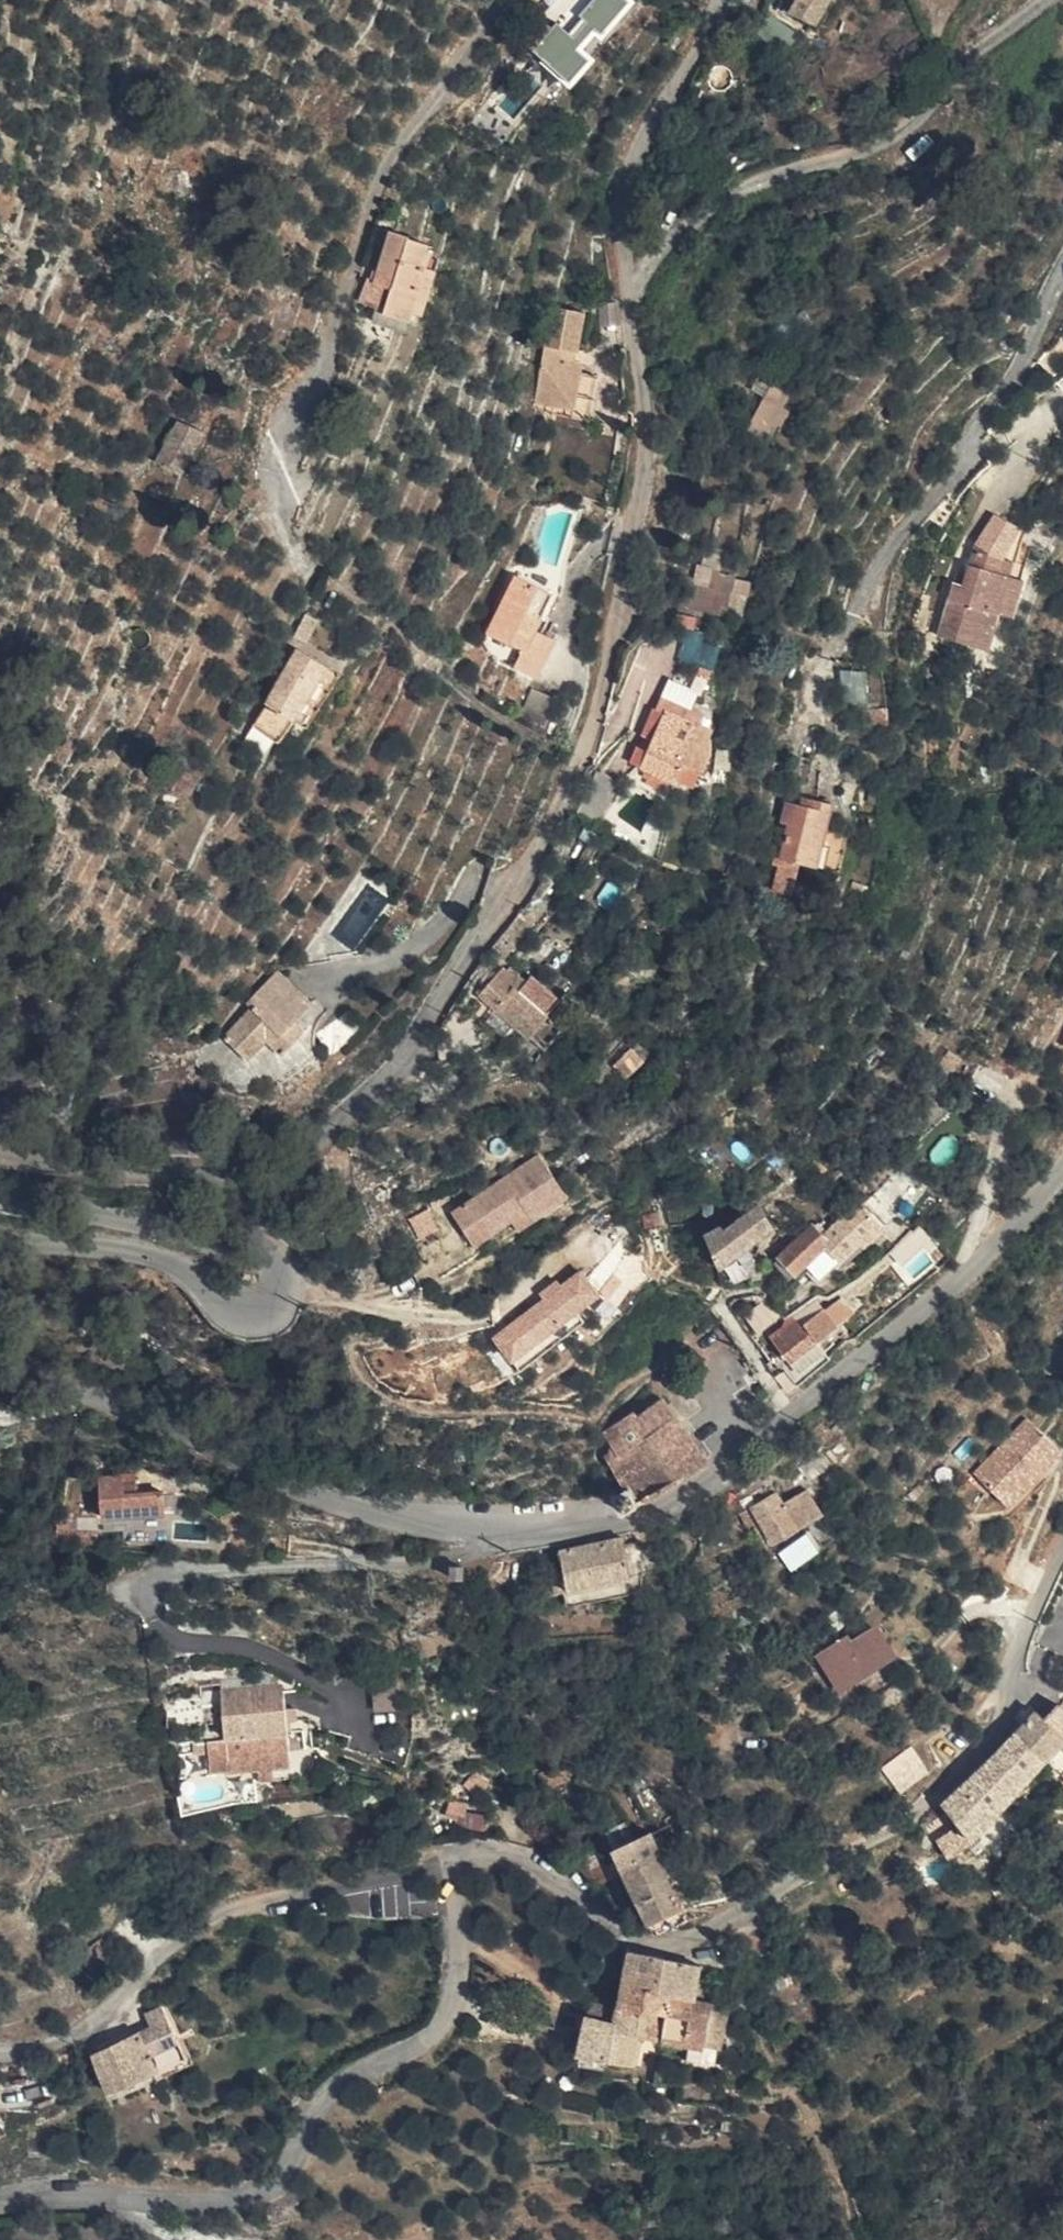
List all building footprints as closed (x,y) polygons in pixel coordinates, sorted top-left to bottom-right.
[(635,7),(627,0),(583,0),(533,56),(566,85),(635,7)] [(761,6),(788,17),(794,5),(784,0),(764,0),(761,6)] [(822,8),(826,0),(805,0),(822,8)] [(395,329),(419,337),(440,288),(434,285),(442,267),(409,246),(389,291),(380,289),(371,311),(398,322),(395,329)] [(598,331),(614,329),(611,305),(594,307),(598,331)] [(562,419),(582,422),(585,377),(581,375),(581,366),(565,361),(567,353),(582,355),(584,315),(553,309),(539,402),(563,408),(562,419)] [(585,377),(582,422),(594,423),(600,380),(585,377)] [(749,432),(762,441),(795,388),(780,378),(749,432)] [(163,451),(188,464),(209,422),(185,409),(163,451)] [(1004,546),(1016,533),(994,515),(971,542),(962,582),(952,581),(940,634),(992,648),(999,611),(1016,613),(1023,573),(1007,570),(1011,552),(1004,546)] [(739,623),(752,581),(694,563),(681,605),(739,623)] [(551,588),(521,570),(484,639),(509,653),(501,673),(530,687),(552,639),(532,628),(551,588)] [(532,628),(552,639),(555,634),(546,630),(550,618),(547,616),(560,593),(551,588),(532,628)] [(304,623),(292,615),(278,634),(291,642),(304,623)] [(682,635),(678,664),(714,669),(718,640),(682,635)] [(281,721),(317,670),(289,651),(241,720),(269,739),(281,721)] [(333,680),(317,670),(281,721),(297,732),(333,680)] [(666,677),(654,704),(698,723),(706,726),(701,712),(686,704),(692,689),(666,677)] [(865,700),(864,684),(844,684),(845,701),(865,700)] [(698,723),(654,704),(652,703),(638,731),(642,733),(648,737),(642,749),(632,771),(638,774),(634,782),(639,788),(661,794),(669,784),(698,723)] [(706,726),(698,723),(669,784),(686,791),(706,759),(706,726)] [(648,737),(642,733),(636,745),(642,749),(648,737)] [(793,798),(791,807),(800,809),(802,801),(793,798)] [(800,809),(791,807),(777,804),(771,823),(782,825),(772,861),(808,869),(823,806),(802,801),(800,809)] [(619,829),(605,821),(600,830),(614,837),(619,829)] [(276,1035),(306,1004),(270,971),(237,1002),(241,1008),(212,1037),(238,1061),(257,1042),(273,1057),(285,1044),(276,1035)] [(486,1014),(510,986),(497,974),(493,979),(488,975),(468,1000),(486,1014)] [(544,1013),(550,1006),(516,979),(510,986),(544,1013)] [(521,1041),(544,1013),(510,986),(486,1014),(488,1016),(505,1028),(515,1036),(521,1041)] [(477,1029),(494,1043),(505,1028),(488,1016),(477,1029)] [(444,1218),(457,1237),(474,1224),(483,1239),(503,1226),(520,1215),(526,1224),(560,1202),(531,1160),(444,1218)] [(802,1233),(822,1251),(796,1279),(809,1290),(849,1246),(854,1251),(875,1229),(849,1205),(819,1236),(807,1226),(802,1233)] [(714,1227),(694,1245),(711,1269),(763,1227),(747,1207),(718,1231),(714,1227)] [(511,1235),(526,1224),(520,1215),(503,1226),(511,1235)] [(422,1221),(403,1230),(410,1243),(429,1234),(422,1221)] [(474,1224),(457,1237),(465,1251),(483,1239),(474,1224)] [(789,1273),(796,1279),(822,1251),(802,1233),(799,1231),(763,1269),(778,1285),(789,1273)] [(488,1336),(511,1367),(603,1300),(579,1268),(488,1336)] [(805,1348),(832,1327),(818,1308),(796,1324),(793,1321),(784,1327),(780,1324),(767,1335),(785,1361),(778,1366),(790,1384),(818,1366),(805,1348)] [(612,1426),(593,1467),(607,1491),(600,1500),(608,1514),(677,1474),(693,1465),(661,1418),(654,1406),(627,1425),(612,1426)] [(1008,1513),(1062,1457),(1026,1423),(972,1478),(1008,1513)] [(125,1497),(123,1482),(99,1483),(102,1523),(160,1518),(159,1496),(125,1497)] [(774,1507),(790,1534),(814,1520),(798,1494),(774,1507)] [(767,1496),(732,1517),(738,1529),(743,1526),(749,1523),(758,1538),(764,1549),(790,1534),(774,1507),(767,1496)] [(749,1523),(743,1526),(751,1542),(758,1538),(749,1523)] [(808,1532),(777,1551),(789,1571),(820,1552),(808,1532)] [(540,1595),(553,1594),(616,1584),(615,1581),(610,1544),(547,1555),(549,1574),(538,1576),(540,1595)] [(440,1570),(439,1582),(451,1583),(451,1572),(440,1570)] [(616,1584),(553,1594),(556,1607),(625,1597),(624,1581),(615,1581),(616,1584)] [(856,1676),(860,1681),(884,1665),(868,1640),(844,1656),(840,1649),(814,1668),(830,1692),(856,1676)] [(286,1768),(279,1688),(219,1693),(222,1744),(207,1746),(209,1774),(225,1771),(225,1776),(286,1768)] [(950,1712),(967,1723),(974,1713),(960,1702),(950,1712)] [(401,1710),(366,1714),(369,1729),(403,1725),(401,1710)] [(1008,1743),(1038,1772),(1062,1747),(1062,1727),(1052,1717),(1037,1730),(1028,1722),(1008,1743)] [(980,1774),(934,1814),(950,1833),(930,1850),(939,1862),(959,1850),(1038,1772),(1008,1743),(1000,1751),(980,1774)] [(915,1749),(883,1763),(895,1791),(928,1776),(915,1749)] [(455,1808),(442,1799),(438,1805),(450,1814),(455,1808)] [(471,1822),(448,1816),(446,1826),(468,1832),(471,1822)] [(590,1837),(594,1847),(603,1841),(608,1850),(618,1845),(610,1827),(590,1837)] [(594,1847),(639,1940),(674,1922),(663,1902),(676,1895),(668,1880),(656,1887),(646,1866),(650,1864),(637,1836),(618,1845),(608,1850),(603,1841),(594,1847)] [(600,2035),(569,2028),(562,2058),(620,2068),(625,2038),(672,2044),(686,2045),(692,2008),(680,2005),(685,1976),(617,1964),(603,2017),(600,2035)] [(670,2063),(699,2067),(708,2009),(692,2008),(686,2045),(672,2044),(670,2063)] [(569,2028),(600,2035),(603,2017),(573,2012),(569,2028)] [(160,2015),(143,2020),(144,2023),(147,2023),(152,2034),(162,2030),(171,2048),(181,2070),(160,2015)] [(162,2030),(152,2034),(149,2035),(156,2053),(171,2048),(162,2030)] [(149,2035),(87,2060),(103,2099),(149,2081),(152,2088),(169,2081),(175,2071),(181,2070),(171,2048),(156,2053),(149,2035)] [(189,2067),(181,2070),(175,2071),(169,2081),(191,2074),(189,2067)]
